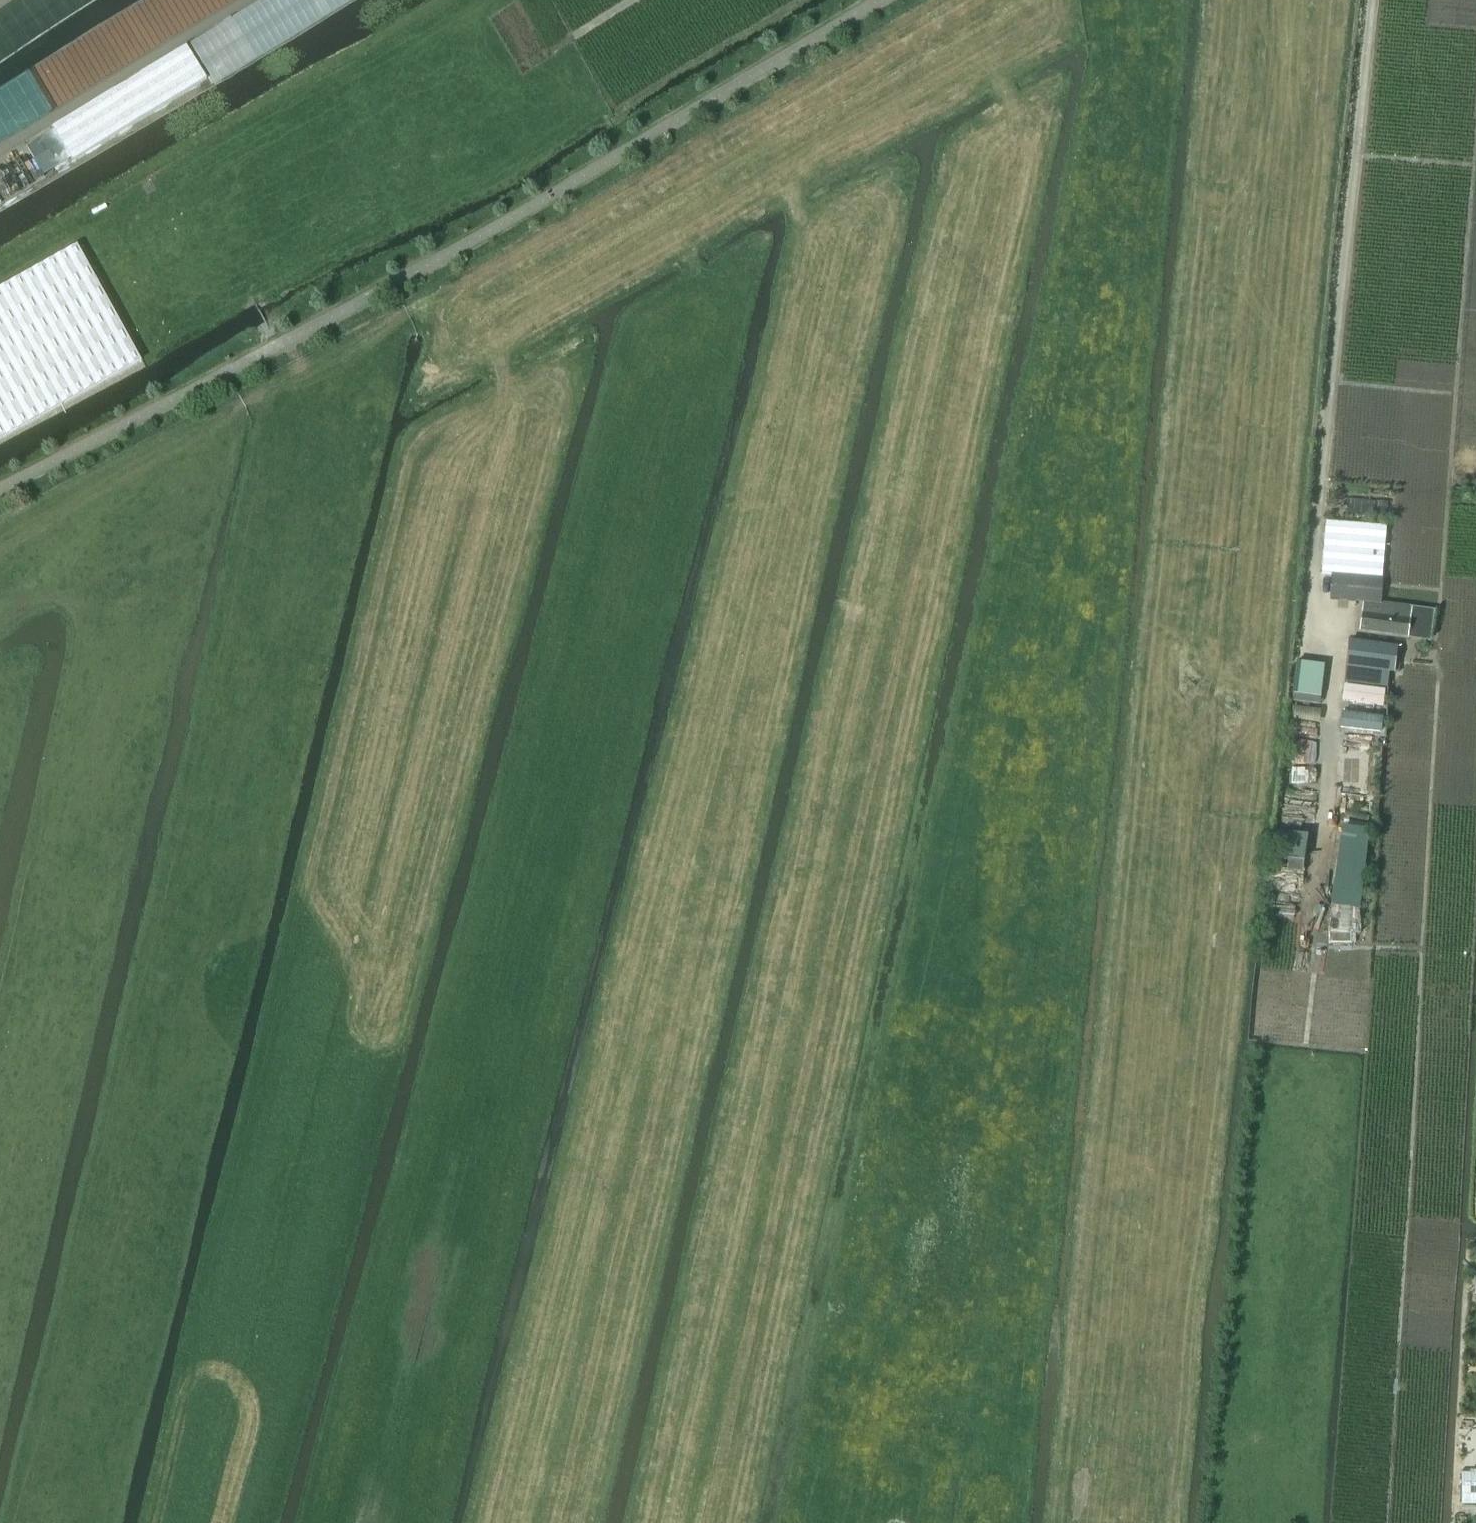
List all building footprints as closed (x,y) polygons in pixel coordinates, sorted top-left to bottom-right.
[(54,131),(51,133),(27,147),(43,175),(71,159),(73,161),(206,80),(186,46),(52,128),(54,131)] [(0,288),(0,439),(141,360),(78,245),(0,288)] [(1353,602),(1362,603),(1381,605),(1386,527),(1326,522),(1321,574),(1331,574),(1330,595),(1329,600),(1353,602)] [(1435,612),(1381,605),(1362,603),(1359,633),(1431,642),(1435,612)] [(1349,641),(1344,683),(1386,688),(1388,672),(1393,673),(1396,646),(1349,641)] [(1342,702),(1383,707),(1385,690),(1344,685),(1342,702)] [(1342,713),(1340,729),(1379,733),(1381,718),(1342,713)] [(1351,934),(1329,934),(1329,944),(1351,944),(1351,934)] [(1462,1471),(1462,1505),(1475,1505),(1475,1471),(1462,1471)]
